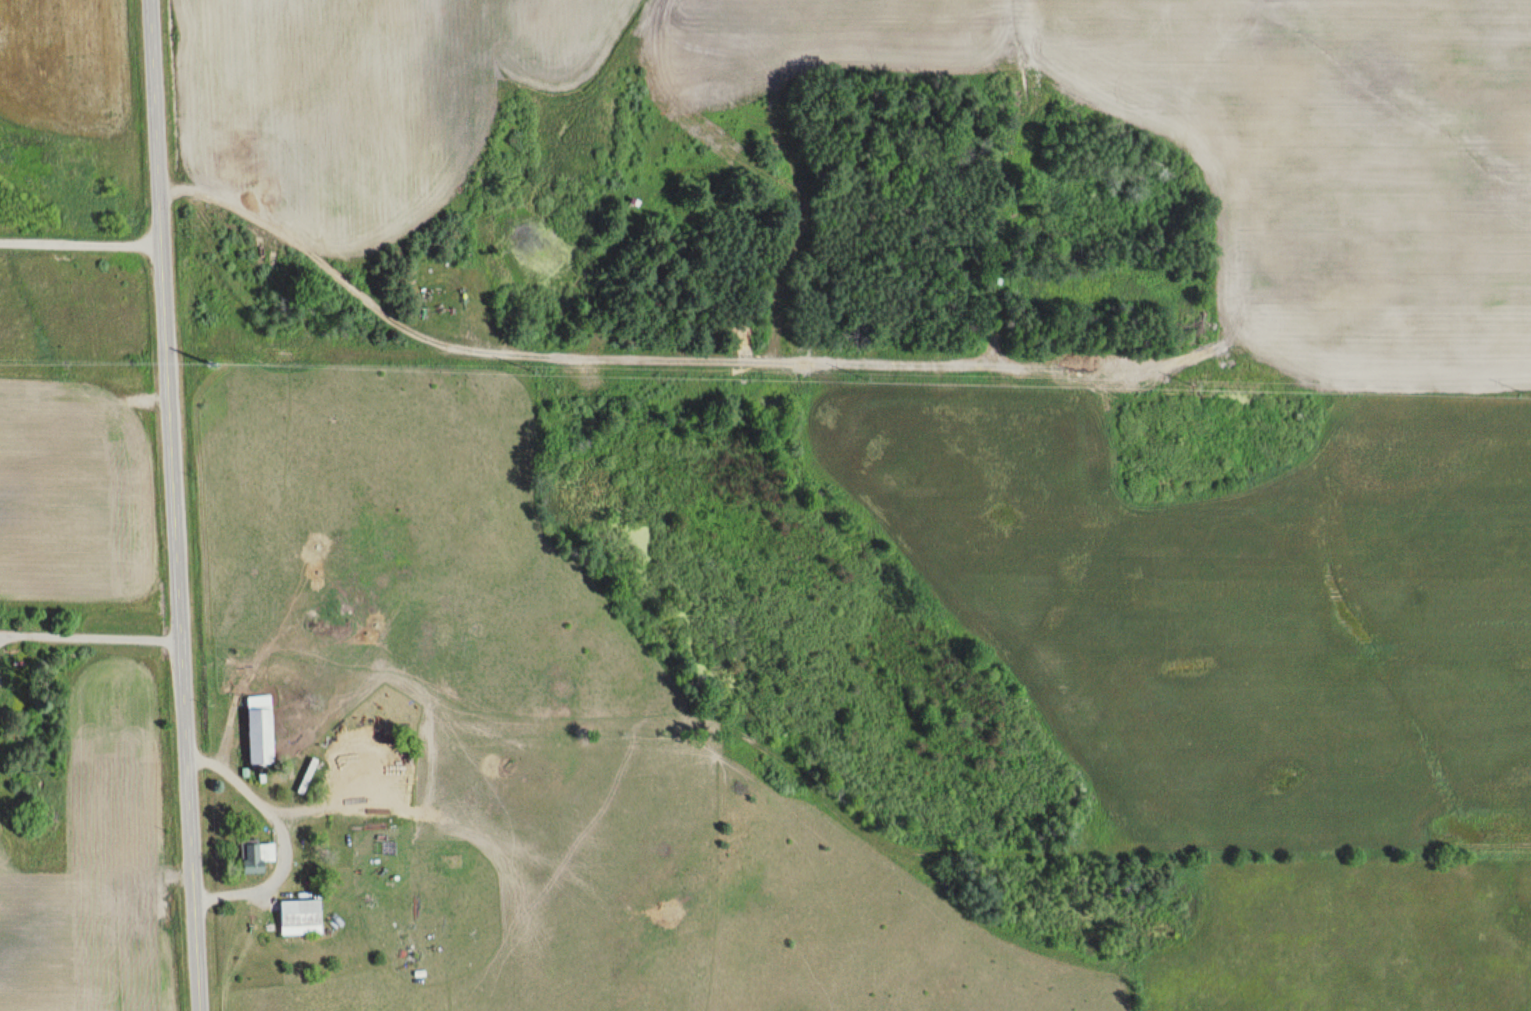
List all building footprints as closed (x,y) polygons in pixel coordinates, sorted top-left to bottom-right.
[(275,763),(274,709),(249,709),(251,764),(275,763)] [(276,862),(275,843),(245,844),(246,874),(266,874),(266,862),(276,862)] [(323,936),(323,901),(282,901),(282,936),(323,936)]
